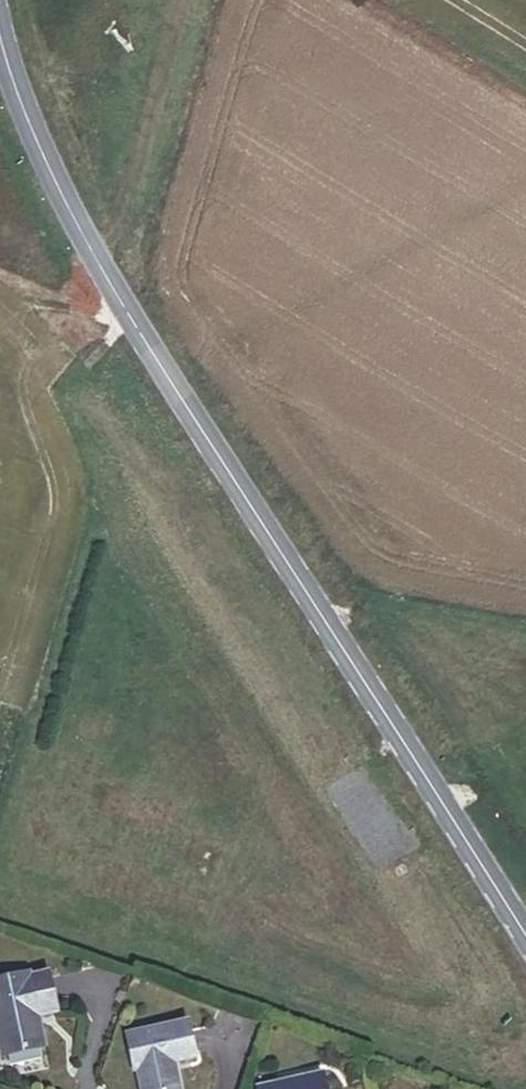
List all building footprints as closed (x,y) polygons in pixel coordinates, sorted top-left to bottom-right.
[(48,1044),(41,1015),(60,1011),(51,973),(0,985),(0,1025),(7,1054),(48,1044)] [(197,1056),(189,1021),(128,1034),(136,1069),(141,1068),(146,1088),(181,1088),(175,1061),(197,1056)] [(323,1075),(261,1087),(261,1088),(326,1088),(323,1075)]
